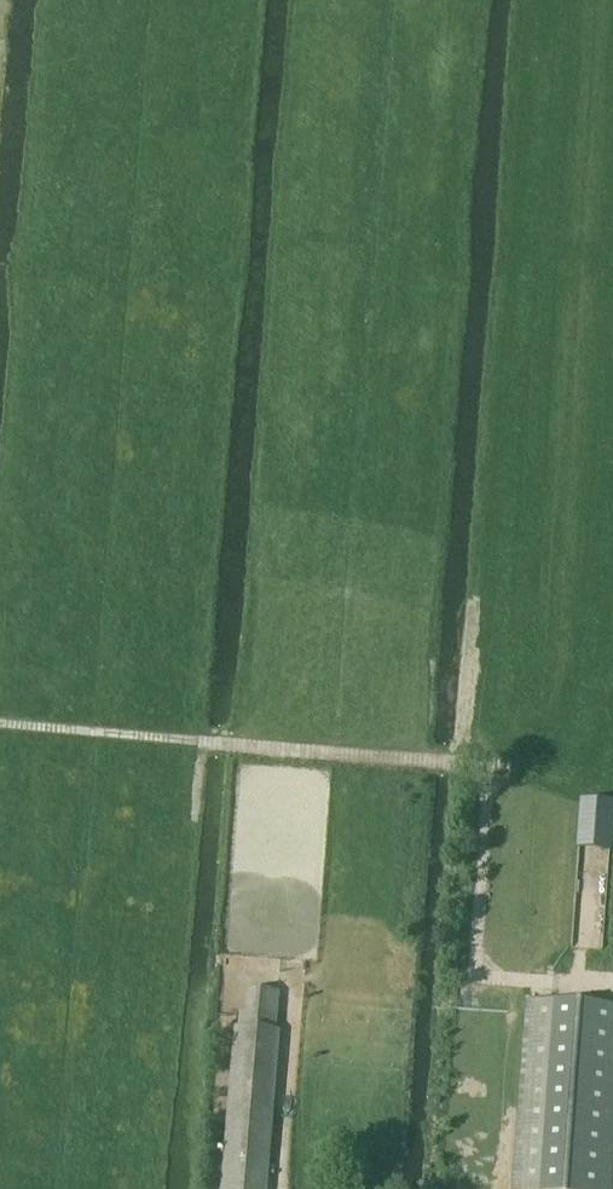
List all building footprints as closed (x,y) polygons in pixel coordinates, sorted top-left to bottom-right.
[(276,1018),(277,993),(247,990),(245,1016),(239,1015),(238,1030),(235,1029),(222,1188),(265,1188),(278,1033),(275,1033),(276,1018)] [(612,1160),(612,1010),(554,1005),(527,1003),(513,1188),(611,1188),(612,1160)]
